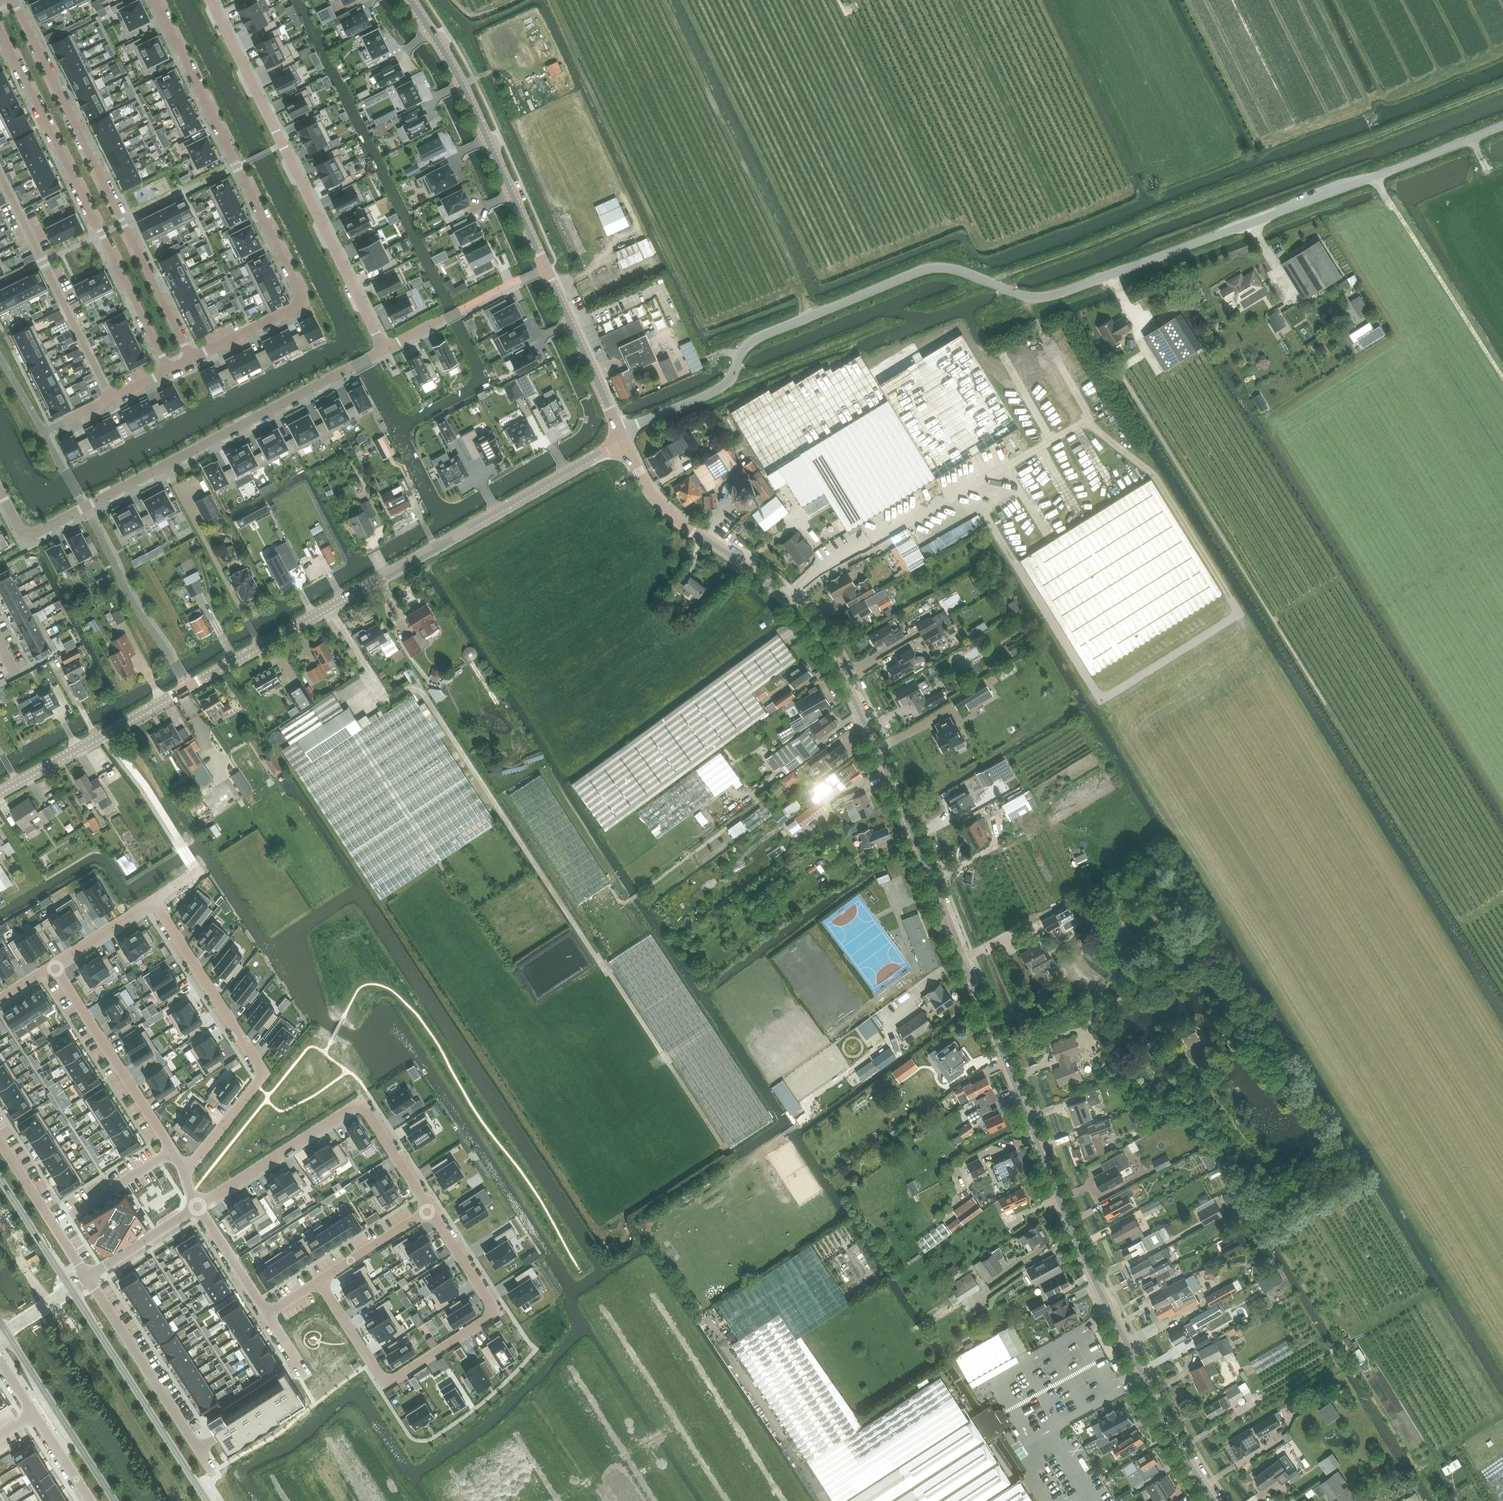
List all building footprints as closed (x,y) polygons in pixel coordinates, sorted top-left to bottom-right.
[(40,21),(49,16),(42,0),(41,0),(32,4),(40,21)] [(60,15),(59,11),(53,0),(42,0),(49,16),(51,20),(60,15)] [(59,11),(60,15),(69,10),(68,7),(64,0),(53,0),(59,11)] [(79,6),(76,0),(64,0),(68,7),(69,10),(79,6)] [(125,7),(123,1),(111,7),(114,13),(121,10),(125,19),(144,10),(144,9),(139,0),(125,7)] [(239,11),(241,16),(244,21),(263,12),(262,12),(257,2),(260,0),(251,0),(253,4),(239,11)] [(331,5),(316,12),(322,24),(337,17),(331,5)] [(138,33),(135,27),(149,20),(145,11),(144,10),(125,19),(121,21),(126,31),(124,32),(127,38),(138,33)] [(263,12),(244,21),(246,27),(247,27),(249,32),(263,25),(266,31),(277,25),(274,19),(272,21),(267,10),(262,12),(263,12)] [(348,11),(333,19),(336,25),(342,22),(348,35),(356,32),(363,28),(370,24),(364,10),(356,14),(352,16),(351,17),(348,11)] [(270,39),(256,46),(259,51),(258,51),(261,56),(284,45),(279,34),(281,33),(279,27),(267,33),(270,39)] [(363,36),(362,36),(362,37),(363,37),(368,48),(373,57),(366,61),(369,67),(387,58),(384,52),(388,50),(389,50),(389,49),(385,42),(385,41),(384,41),(382,37),(383,37),(382,36),(379,29),(378,28),(377,29),(363,36)] [(57,53),(77,43),(72,34),(53,44),(57,53)] [(134,49),(139,58),(163,47),(162,46),(161,44),(163,43),(159,36),(142,44),(139,39),(126,45),(129,51),(134,49)] [(82,53),(77,43),(57,53),(62,62),(78,54),(78,55),(82,53)] [(284,45),(261,56),(264,62),(267,67),(280,60),(283,66),(295,60),(292,55),(292,54),(287,43),(284,45)] [(163,47),(139,58),(144,68),(142,69),(145,75),(156,69),(154,64),(167,57),(163,48),(163,47)] [(64,66),(66,72),(83,63),(78,55),(78,54),(62,62),(62,63),(64,66)] [(382,70),(374,75),(380,87),(388,83),(389,84),(399,78),(399,77),(405,75),(401,67),(399,63),(399,62),(398,63),(393,65),(392,63),(381,68),(382,70)] [(561,71),(557,62),(547,66),(552,75),(561,71)] [(87,72),(83,63),(66,72),(69,77),(71,81),(87,73),(87,72)] [(286,74),(273,80),(277,88),(279,92),(281,91),(284,90),(285,92),(293,88),(292,86),(302,81),(296,70),(297,69),(294,63),(283,69),(286,74)] [(87,73),(71,81),(73,85),(75,90),(95,80),(90,70),(87,72),(87,73)] [(153,80),(158,90),(181,79),(180,79),(179,79),(174,70),(153,80)] [(158,90),(163,99),(183,89),(179,81),(181,80),(181,79),(158,90)] [(12,90),(12,88),(8,80),(0,84),(0,96),(12,90)] [(100,89),(95,80),(75,90),(78,95),(80,99),(100,89)] [(412,80),(396,88),(406,107),(422,99),(412,80)] [(128,96),(133,93),(130,86),(126,87),(124,88),(128,96)] [(298,99),(286,106),(292,117),(314,106),(308,95),(309,94),(307,88),(295,94),(298,99)] [(368,88),(357,94),(360,99),(370,94),(368,88)] [(100,89),(80,99),(84,108),(104,98),(100,89)] [(188,98),(183,89),(163,99),(168,108),(190,98),(189,97),(188,98)] [(363,100),(367,106),(388,95),(385,89),(363,100)] [(0,96),(0,107),(17,99),(13,91),(12,90),(0,96)] [(108,106),(104,98),(84,108),(85,109),(89,118),(104,110),(105,111),(114,107),(113,104),(108,106)] [(172,118),(192,107),(188,99),(190,98),(168,108),(172,118)] [(1,118),(21,108),(21,107),(17,99),(0,107),(0,117),(1,118)] [(177,127),(199,116),(198,115),(197,116),(192,107),(172,118),(177,127)] [(1,118),(5,127),(26,117),(21,108),(1,118)] [(117,109),(111,112),(114,117),(119,115),(117,109)] [(373,120),(376,126),(398,115),(395,109),(373,120)] [(418,109),(400,118),(403,124),(402,124),(403,125),(409,138),(410,139),(411,139),(410,139),(432,128),(432,127),(430,123),(430,122),(429,122),(428,120),(428,119),(425,114),(426,114),(425,113),(424,114),(425,114),(422,115),(418,109)] [(312,124),(298,131),(301,136),(300,136),(303,141),(326,130),(321,119),(323,118),(321,113),(309,118),(312,124)] [(95,134),(114,125),(109,115),(92,123),(97,132),(95,133),(95,134)] [(199,116),(177,127),(182,137),(202,127),(197,117),(199,116)] [(26,117),(5,127),(10,137),(31,127),(26,118),(26,117)] [(382,124),(376,127),(381,135),(386,133),(384,130),(385,129),(382,124)] [(101,142),(119,134),(114,125),(95,134),(96,135),(97,134),(101,142)] [(326,130),(303,141),(306,147),(309,152),(323,145),(325,151),(341,143),(338,137),(332,141),(326,130)] [(16,140),(21,150),(37,142),(38,141),(33,132),(16,140)] [(119,134),(101,142),(106,151),(123,143),(119,134)] [(188,158),(189,158),(214,146),(213,145),(212,146),(207,136),(193,143),(190,138),(179,144),(182,149),(188,146),(193,156),(188,158)] [(439,136),(417,147),(418,147),(424,160),(424,161),(446,150),(446,149),(445,149),(439,137),(439,136)] [(37,142),(21,150),(25,159),(42,150),(40,145),(38,141),(37,142)] [(128,152),(123,143),(106,151),(110,160),(128,152)] [(214,147),(214,146),(189,158),(193,169),(191,170),(194,175),(206,170),(203,164),(217,157),(212,148),(214,147)] [(329,159),(315,166),(318,171),(320,176),(344,165),(338,154),(341,153),(338,148),(327,153),(329,159)] [(25,159),(30,168),(47,160),(43,151),(42,150),(25,159)] [(128,152),(110,160),(115,170),(132,161),(128,152)] [(50,165),(47,160),(30,168),(34,177),(51,169),(50,165)] [(132,161),(115,170),(119,178),(118,179),(118,180),(137,170),(132,161)] [(417,164),(410,168),(413,173),(420,170),(417,164)] [(448,164),(417,179),(420,185),(429,180),(435,193),(458,182),(454,175),(455,175),(454,175),(452,171),(453,171),(452,170),(452,171),(448,164)] [(344,165),(320,176),(323,182),(324,182),(326,187),(340,180),(343,186),(354,180),(351,174),(349,175),(344,165)] [(34,177),(39,186),(56,178),(53,172),(51,169),(34,177)] [(137,170),(118,180),(120,179),(124,188),(141,180),(137,170)] [(56,178),(39,186),(44,196),(61,187),(56,178)] [(207,189),(212,199),(234,188),(234,187),(232,188),(228,178),(207,189)] [(345,194),(333,200),(338,212),(360,201),(355,189),(356,188),(353,183),(342,188),(345,194)] [(235,188),(234,188),(212,199),(217,208),(237,198),(233,189),(235,188)] [(449,196),(442,199),(444,203),(449,213),(443,215),(447,222),(460,216),(457,209),(462,207),(469,203),(468,200),(464,192),(463,192),(462,189),(455,192),(454,190),(447,193),(449,196)] [(176,202),(175,203),(186,224),(195,219),(185,198),(176,203),(176,202)] [(241,206),(237,198),(217,208),(221,217),(243,206),(243,205),(241,206)] [(176,228),(186,224),(175,203),(166,208),(176,228)] [(243,206),(221,217),(226,227),(247,217),(242,208),(244,207),(243,206)] [(357,218),(345,224),(350,235),(357,232),(358,234),(366,230),(365,228),(376,223),(367,206),(354,212),(357,218)] [(599,216),(607,235),(629,225),(620,206),(599,216)] [(176,228),(166,208),(157,212),(167,233),(176,228)] [(158,237),(167,233),(157,212),(149,216),(148,216),(158,237)] [(75,214),(66,218),(74,234),(83,230),(75,214)] [(64,215),(55,219),(64,238),(65,239),(74,234),(66,218),(64,215)] [(149,242),(158,237),(148,216),(147,217),(138,221),(149,242)] [(466,218),(454,225),(457,230),(455,231),(461,244),(483,233),(482,232),(479,226),(479,225),(478,225),(476,221),(469,224),(466,218)] [(65,239),(64,238),(55,219),(45,224),(55,244),(61,241),(65,239)] [(232,247),(258,235),(257,234),(256,235),(251,225),(237,232),(234,227),(223,232),(225,238),(227,237),(232,247)] [(370,243),(357,249),(363,261),(363,260),(385,249),(379,238),(381,238),(378,232),(367,238),(370,243)] [(258,235),(232,247),(237,257),(235,258),(238,264),(250,258),(247,253),(261,246),(256,236),(258,235)] [(638,242),(645,258),(654,254),(646,238),(638,242)] [(1289,259),(1312,295),(1342,276),(1320,240),(1289,259)] [(615,252),(623,268),(645,258),(638,242),(637,242),(615,252)] [(488,243),(465,254),(466,255),(467,255),(473,267),(472,267),(473,268),(477,266),(481,273),(493,267),(494,266),(494,265),(491,261),(488,263),(487,260),(493,257),(494,257),(493,257),(491,252),(492,252),(488,244),(488,243)] [(385,249),(363,260),(368,271),(380,265),(383,270),(398,263),(395,257),(394,258),(388,247),(385,249)] [(164,272),(186,261),(181,251),(160,261),(165,270),(163,271),(164,272)] [(25,264),(35,259),(32,254),(23,259),(25,264)] [(245,264),(250,274),(272,263),(271,263),(270,263),(265,254),(245,264)] [(0,263),(0,275),(11,269),(6,260),(3,261),(3,262),(0,263)] [(186,261),(164,272),(166,272),(170,280),(190,270),(186,261)] [(272,263),(250,274),(254,283),(275,273),(270,265),(272,264),(272,263)] [(386,278),(374,284),(380,296),(406,283),(397,266),(384,272),(386,278)] [(94,275),(104,295),(114,290),(104,270),(94,275),(95,275),(94,275)] [(195,279),(190,270),(170,280),(174,289),(172,289),(173,290),(195,279)] [(29,276),(39,295),(49,290),(39,271),(29,276)] [(1224,290),(1222,291),(1227,299),(1229,298),(1234,295),(1236,293),(1240,300),(1249,295),(1251,297),(1265,289),(1254,271),(1243,278),(1241,274),(1237,276),(1229,282),(1231,286),(1229,287),(1224,290)] [(254,283),(259,292),(279,282),(275,273),(254,283)] [(104,295),(94,275),(85,280),(94,300),(104,295)] [(29,300),(39,295),(29,276),(19,281),(20,281),(29,300)] [(658,278),(661,288),(666,286),(662,276),(658,278)] [(199,288),(195,279),(173,290),(173,291),(175,290),(179,298),(199,288)] [(85,280),(81,282),(75,285),(84,305),(94,300),(85,280)] [(429,280),(424,282),(427,289),(432,286),(429,280)] [(29,300),(20,281),(19,281),(10,285),(19,305),(29,300)] [(259,292),(263,302),(285,291),(285,290),(283,291),(279,282),(259,292)] [(465,282),(455,288),(458,293),(468,288),(465,282)] [(10,310),(19,305),(10,285),(0,290),(10,310)] [(182,308),(204,297),(199,299),(195,291),(199,289),(199,288),(179,298),(183,307),(181,308),(182,308)] [(398,302),(386,308),(392,319),(399,316),(400,318),(408,314),(407,312),(417,307),(412,295),(413,294),(410,289),(396,296),(398,302)] [(0,290),(0,315),(10,310),(0,290)] [(285,291),(263,302),(268,312),(289,302),(284,292),(286,291),(285,291)] [(188,317),(208,306),(204,297),(182,308),(182,309),(184,308),(188,317)] [(521,316),(522,315),(521,315),(519,311),(517,306),(515,303),(514,302),(504,308),(501,302),(485,310),(488,317),(494,314),(500,327),(521,316)] [(208,306),(188,317),(192,325),(190,326),(191,327),(213,316),(208,306)] [(1286,325),(1277,311),(1272,315),(1275,320),(1280,328),(1286,325)] [(112,331),(128,323),(123,313),(103,323),(108,333),(112,331)] [(213,316),(191,327),(193,326),(197,335),(218,325),(213,316)] [(301,323),(305,333),(300,336),(305,347),(311,344),(310,342),(323,335),(313,316),(303,320),(304,321),(301,323)] [(1098,327),(1109,345),(1122,337),(1121,334),(1130,329),(1123,317),(1114,323),(1111,319),(1098,327)] [(619,358),(623,357),(629,369),(610,377),(620,398),(637,391),(631,379),(634,378),(631,371),(657,359),(648,339),(657,335),(654,329),(645,334),(638,319),(601,337),(610,357),(614,355),(615,357),(619,358)] [(1370,322),(1349,335),(1354,343),(1359,340),(1364,347),(1385,334),(1380,326),(1375,329),(1370,322)] [(112,331),(116,340),(132,332),(128,323),(112,331)] [(527,331),(528,331),(524,323),(499,336),(506,348),(504,348),(507,354),(521,347),(518,342),(530,336),(527,331)] [(34,324),(14,334),(19,343),(39,334),(34,324)] [(1162,325),(1145,336),(1153,350),(1170,339),(1162,325)] [(279,333),(276,334),(276,335),(285,354),(298,348),(299,350),(305,347),(300,336),(298,333),(292,336),(289,329),(281,333),(281,332),(279,333)] [(132,332),(116,340),(121,349),(137,341),(132,332)] [(963,333),(881,383),(937,476),(1019,426),(963,333)] [(23,352),(24,352),(39,345),(40,345),(43,343),(39,334),(19,343),(23,352)] [(285,354),(276,335),(276,334),(271,337),(263,341),(267,348),(261,351),(268,366),(274,362),(273,360),(285,354)] [(445,340),(434,346),(440,358),(435,361),(441,374),(459,365),(445,340)] [(1275,343),(1281,355),(1288,351),(1283,340),(1275,343)] [(121,349),(125,358),(126,358),(141,350),(137,341),(121,349)] [(1029,355),(1034,350),(1026,342),(1021,347),(1029,355)] [(44,354),(44,353),(40,345),(39,345),(24,352),(23,352),(28,361),(28,362),(44,354)] [(518,373),(540,362),(538,358),(540,357),(537,350),(534,351),(532,352),(529,346),(516,352),(517,355),(510,358),(518,373)] [(238,353),(239,353),(248,373),(261,366),(262,369),(268,366),(261,351),(255,354),(252,347),(244,351),(243,350),(241,351),(238,353)] [(126,358),(125,358),(122,360),(127,370),(147,360),(142,350),(142,351),(141,350),(126,358)] [(47,352),(44,353),(44,354),(28,362),(32,371),(33,371),(52,361),(47,352)] [(230,367),(224,370),(231,384),(237,381),(236,379),(248,373),(239,353),(238,353),(233,355),(234,356),(226,360),(230,367)] [(419,354),(408,360),(421,385),(432,379),(433,381),(439,378),(431,363),(426,366),(419,354)] [(783,379),(728,413),(766,474),(800,453),(871,410),(877,420),(894,410),(860,354),(832,371),(827,363),(788,387),(783,379)] [(1018,354),(1013,363),(1018,365),(1022,356),(1018,354)] [(677,376),(669,357),(659,361),(668,380),(677,376)] [(82,360),(80,361),(78,362),(76,363),(73,365),(76,371),(85,367),(82,360)] [(57,371),(52,361),(33,371),(37,380),(38,380),(53,372),(57,371)] [(1025,376),(1031,365),(1025,361),(1022,366),(1024,367),(1020,373),(1025,376)] [(1083,363),(1071,370),(1083,391),(1094,384),(1083,363)] [(231,384),(224,370),(218,373),(214,366),(211,367),(211,366),(201,371),(211,391),(223,385),(225,387),(231,384)] [(53,372),(38,380),(37,380),(42,389),(57,381),(53,372)] [(526,375),(517,380),(522,388),(530,384),(526,375)] [(46,398),(47,398),(66,389),(61,379),(57,381),(42,389),(46,398)] [(516,381),(504,387),(507,393),(511,390),(516,399),(523,395),(516,381)] [(1034,393),(1038,384),(1034,382),(1030,390),(1034,393)] [(1055,391),(1063,387),(1061,382),(1052,386),(1055,391)] [(163,391),(160,392),(165,402),(159,405),(165,417),(171,413),(170,411),(183,405),(173,385),(163,390),(163,391)] [(356,404),(351,407),(357,419),(363,415),(360,410),(372,404),(371,403),(373,402),(369,394),(367,395),(361,385),(354,388),(354,389),(350,392),(356,404)] [(70,398),(66,389),(47,398),(46,398),(51,407),(70,398)] [(1040,402),(1046,395),(1043,391),(1036,399),(1040,402)] [(564,408),(557,394),(536,405),(549,428),(554,425),(555,425),(555,424),(557,423),(557,424),(558,424),(557,423),(563,420),(558,411),(564,408)] [(1269,407),(1262,397),(1255,401),(1261,412),(1269,407)] [(75,407),(70,398),(51,407),(51,408),(55,417),(75,407)] [(158,420),(165,417),(159,405),(158,402),(152,405),(148,398),(141,402),(140,401),(135,404),(136,405),(145,424),(157,418),(158,420)] [(357,419),(351,407),(345,410),(339,398),(330,403),(329,403),(341,427),(350,422),(352,425),(358,422),(357,419)] [(1039,404),(1042,408),(1051,403),(1048,398),(1039,404)] [(326,421),(320,423),(328,438),(334,435),(332,431),(341,427),(329,403),(328,404),(329,404),(320,409),(326,421)] [(145,424),(136,405),(135,404),(130,406),(131,407),(123,411),(128,421),(122,424),(128,435),(134,432),(133,430),(145,424)] [(1070,405),(1065,407),(1069,416),(1074,414),(1070,405)] [(1052,408),(1045,414),(1051,422),(1059,416),(1052,408)] [(871,410),(800,453),(847,531),(848,531),(849,533),(851,533),(861,527),(859,524),(935,478),(894,410),(877,420),(871,410)] [(324,440),(328,438),(320,423),(315,426),(309,414),(300,419),(299,419),(311,442),(320,438),(322,441),(324,440)] [(128,435),(122,424),(116,427),(111,417),(103,420),(98,422),(108,442),(120,436),(121,438),(128,435)] [(445,417),(436,421),(447,442),(456,438),(445,417)] [(526,418),(504,430),(508,438),(510,437),(513,443),(515,442),(517,447),(522,444),(523,446),(537,438),(533,430),(532,431),(530,427),(531,426),(526,418)] [(296,436),(290,439),(296,450),(311,442),(299,419),(298,420),(289,425),(296,436)] [(96,448),(108,442),(98,422),(93,425),(86,429),(89,436),(83,439),(90,453),(97,450),(96,448)] [(290,454),(296,450),(290,439),(285,442),(278,429),(268,433),(278,453),(278,452),(287,448),(290,454)] [(474,429),(461,436),(473,459),(481,455),(487,464),(493,461),(494,463),(502,459),(501,457),(503,456),(495,442),(497,441),(493,433),(491,434),(489,431),(478,437),(474,429)] [(699,445),(690,430),(660,449),(647,457),(659,478),(673,469),(667,459),(689,446),(691,450),(699,445)] [(264,451),(259,453),(265,465),(280,456),(278,452),(278,453),(268,433),(267,434),(258,439),(264,451)] [(1015,444),(1020,441),(1015,433),(1010,436),(1015,444)] [(84,457),(90,453),(83,439),(78,442),(74,435),(71,437),(70,436),(60,441),(70,461),(83,455),(84,457)] [(1073,452),(1082,445),(1076,435),(1066,442),(1073,452)] [(380,453),(383,452),(386,458),(392,455),(383,436),(374,441),(380,453)] [(710,446),(714,452),(727,443),(723,438),(710,446)] [(1006,438),(1001,442),(1007,451),(1012,448),(1006,438)] [(370,440),(363,443),(366,449),(373,445),(370,440)] [(250,473),(265,465),(259,453),(253,456),(247,444),(238,449),(237,449),(250,473)] [(726,445),(711,455),(723,474),(738,464),(726,445)] [(1055,462),(1067,454),(1062,446),(1056,450),(1058,452),(1051,456),(1055,462)] [(234,467),(228,469),(234,481),(235,480),(250,473),(237,449),(237,450),(228,455),(234,467)] [(976,471),(993,461),(987,451),(970,461),(976,471)] [(436,465),(435,466),(436,467),(436,466),(441,477),(439,478),(443,486),(445,485),(446,486),(446,487),(447,487),(456,482),(456,483),(457,483),(457,482),(459,480),(460,481),(461,480),(460,480),(469,475),(470,475),(469,474),(459,454),(458,454),(449,458),(436,465)] [(711,455),(693,467),(708,491),(726,479),(723,474),(711,455)] [(1044,456),(1038,459),(1042,468),(1048,465),(1044,456)] [(752,460),(743,466),(749,476),(754,473),(758,470),(752,460)] [(1033,464),(1037,472),(1042,469),(1038,461),(1033,464)] [(217,462),(213,464),(212,463),(205,467),(216,488),(227,482),(230,487),(236,484),(235,480),(234,481),(228,469),(223,472),(217,462)] [(743,466),(730,476),(738,488),(737,493),(738,494),(734,497),(738,503),(742,500),(742,501),(748,501),(747,502),(752,509),(764,498),(774,492),(758,470),(754,473),(749,476),(743,466)] [(957,468),(950,473),(954,479),(961,474),(957,468)] [(673,488),(685,506),(702,495),(697,487),(702,484),(695,473),(673,488)] [(994,488),(995,489),(1006,481),(1001,475),(982,489),(985,494),(994,488)] [(382,496),(386,503),(392,514),(411,505),(407,497),(413,494),(405,478),(399,480),(402,486),(382,496)] [(1150,479),(1020,560),(1092,675),(1222,594),(1150,479)] [(1064,500),(1073,503),(1078,484),(1069,482),(1064,500)] [(329,485),(324,488),(328,495),(333,493),(329,485)] [(261,495),(267,492),(264,486),(259,489),(261,495)] [(998,493),(1001,496),(1008,490),(1004,486),(998,493)] [(155,495),(167,518),(182,510),(176,499),(171,502),(164,490),(155,495)] [(210,493),(196,500),(206,520),(220,513),(210,493)] [(804,506),(809,515),(829,502),(824,494),(804,506)] [(158,523),(167,518),(155,495),(154,495),(154,496),(145,500),(151,512),(146,515),(154,530),(160,527),(158,523)] [(789,511),(777,496),(754,514),(766,530),(780,519),(789,511)] [(368,518),(376,514),(368,500),(360,504),(364,511),(350,518),(359,537),(374,530),(368,518)] [(958,513),(964,510),(960,502),(953,505),(958,513)] [(125,511),(124,511),(136,532),(144,527),(148,533),(154,530),(146,515),(140,518),(133,504),(126,508),(127,510),(125,511)] [(267,504),(243,517),(246,524),(270,511),(267,504)] [(126,537),(136,532),(124,511),(124,512),(121,513),(121,511),(114,515),(120,526),(114,529),(123,545),(129,542),(126,537)] [(925,535),(943,526),(939,517),(921,526),(925,535)] [(320,524),(310,529),(313,535),(323,529),(320,524)] [(10,544),(3,531),(3,530),(2,530),(0,526),(0,549),(10,544)] [(910,530),(915,537),(920,533),(915,526),(910,530)] [(907,528),(892,537),(910,570),(926,562),(907,528)] [(1031,542),(1038,538),(1034,530),(1026,535),(1031,542)] [(792,556),(798,564),(814,552),(798,532),(784,544),(793,556),(792,556)] [(92,555),(98,552),(90,535),(84,538),(81,533),(77,536),(76,534),(69,538),(80,560),(91,554),(92,555)] [(325,533),(315,539),(328,564),(338,558),(325,533)] [(822,555),(843,542),(838,534),(817,547),(822,555)] [(267,560),(271,568),(269,569),(273,577),(275,576),(280,584),(291,578),(287,571),(299,565),(286,541),(277,546),(280,552),(267,560)] [(59,571),(70,565),(71,566),(78,563),(72,552),(66,555),(60,544),(56,547),(55,545),(48,549),(59,571)] [(151,560),(165,552),(161,545),(147,553),(151,560)] [(182,564),(176,567),(181,576),(187,573),(182,564)] [(14,578),(9,568),(0,572),(0,585),(14,578)] [(237,591),(238,590),(243,599),(245,597),(245,599),(247,598),(248,598),(252,596),(252,595),(254,594),(253,593),(259,590),(251,575),(253,574),(250,569),(249,570),(247,568),(242,571),(241,570),(233,574),(233,575),(231,576),(234,582),(232,582),(237,591)] [(826,584),(834,598),(843,592),(845,595),(844,596),(849,606),(876,591),(868,578),(856,585),(848,571),(826,584)] [(667,591),(672,595),(676,590),(681,594),(682,592),(687,596),(691,591),(698,596),(705,587),(690,576),(683,585),(676,579),(667,591)] [(0,593),(0,597),(3,596),(3,595),(18,587),(14,578),(0,585),(0,590),(1,592),(0,593)] [(187,585),(186,586),(191,597),(204,590),(198,579),(187,585)] [(178,588),(184,598),(189,595),(183,585),(178,588)] [(23,596),(18,587),(3,595),(3,596),(6,601),(2,603),(4,606),(23,596)] [(871,610),(869,607),(876,603),(880,609),(893,602),(885,588),(865,599),(865,600),(847,610),(853,621),(871,610)] [(27,593),(23,596),(4,606),(5,609),(9,607),(12,613),(28,605),(33,603),(27,593)] [(93,597),(86,600),(88,606),(96,602),(93,597)] [(1007,604),(1013,613),(1020,609),(1014,599),(1007,604)] [(59,600),(54,603),(57,609),(62,607),(59,600)] [(435,618),(426,604),(407,615),(417,632),(413,635),(412,634),(402,641),(411,655),(421,649),(421,648),(428,643),(424,636),(438,626),(434,619),(435,618)] [(15,619),(12,621),(13,624),(37,612),(37,611),(33,614),(28,605),(12,613),(15,619)] [(186,615),(195,632),(197,630),(200,637),(212,630),(200,607),(186,615)] [(116,620),(118,624),(125,620),(119,610),(112,613),(116,620)] [(111,611),(105,615),(110,624),(116,620),(112,613),(111,611)] [(42,621),(37,612),(13,624),(15,627),(19,625),(22,631),(42,621)] [(871,637),(870,639),(873,643),(875,644),(876,645),(885,640),(887,645),(904,635),(894,617),(886,622),(888,624),(870,634),(871,637)] [(916,625),(922,634),(936,626),(931,617),(916,625)] [(47,630),(42,621),(22,631),(25,637),(21,639),(23,642),(47,630)] [(354,633),(353,635),(358,644),(360,642),(361,644),(362,643),(366,651),(380,643),(387,655),(398,649),(388,631),(384,633),(378,623),(365,630),(364,629),(362,628),(354,633)] [(972,629),(976,635),(982,631),(978,625),(972,629)] [(942,635),(936,626),(922,634),(927,643),(942,635)] [(51,638),(47,630),(23,642),(24,645),(28,643),(31,649),(51,639),(51,638)] [(570,783),(606,833),(635,812),(767,715),(749,690),(794,657),(777,633),(635,736),(570,783)] [(118,651),(110,655),(120,674),(121,673),(123,676),(134,670),(132,667),(134,666),(129,656),(136,652),(126,634),(112,641),(118,651)] [(1026,637),(1017,642),(1022,651),(1031,646),(1026,637)] [(57,649),(51,639),(31,649),(36,659),(57,649)] [(324,641),(313,647),(321,662),(318,663),(319,665),(308,671),(314,683),(325,676),(323,672),(337,664),(333,658),(324,641)] [(83,645),(78,648),(81,654),(87,651),(83,645)] [(78,648),(62,656),(65,663),(81,655),(78,648)] [(898,662),(888,668),(889,670),(888,672),(891,676),(893,677),(894,678),(912,668),(914,671),(923,665),(924,663),(924,661),(924,659),(922,657),(920,656),(918,656),(916,657),(910,648),(895,657),(898,662)] [(80,699),(88,695),(79,679),(77,673),(84,669),(79,659),(63,668),(68,678),(69,678),(72,683),(69,684),(76,697),(78,696),(80,699)] [(784,675),(793,688),(811,675),(809,673),(810,670),(806,665),(804,664),(802,662),(784,675)] [(273,666),(252,678),(261,694),(282,682),(273,666)] [(407,679),(416,676),(412,666),(404,669),(407,679)] [(431,666),(428,677),(437,679),(440,668),(431,666)] [(895,690),(902,704),(911,699),(919,713),(946,698),(942,690),(926,699),(922,691),(929,687),(925,679),(917,684),(914,677),(907,681),(908,683),(895,690)] [(960,694),(951,700),(957,709),(965,704),(978,696),(982,702),(993,695),(983,680),(960,694)] [(301,682),(287,691),(300,711),(314,702),(301,682)] [(802,715),(790,723),(796,733),(823,715),(819,709),(828,704),(819,688),(817,689),(815,685),(807,690),(809,694),(795,702),(802,715)] [(755,692),(761,701),(770,695),(764,686),(755,692)] [(40,721),(40,720),(43,718),(44,719),(44,718),(44,717),(53,712),(51,709),(60,704),(50,687),(38,693),(42,699),(32,704),(29,699),(19,704),(22,710),(29,724),(34,721),(34,722),(39,720),(40,721)] [(778,708),(793,698),(795,696),(790,688),(772,701),(765,707),(770,714),(778,708)] [(216,692),(200,701),(208,715),(218,709),(223,717),(229,714),(229,713),(233,711),(233,709),(231,704),(228,704),(225,706),(216,692)] [(333,693),(279,728),(290,744),(298,738),(299,739),(344,710),(333,693)] [(413,694),(363,727),(312,760),(299,739),(298,738),(290,744),(283,748),(382,898),(498,823),(413,694)] [(344,710),(299,739),(312,760),(363,727),(350,706),(344,710)] [(827,713),(804,729),(813,740),(817,737),(818,738),(836,725),(835,724),(837,723),(837,721),(835,719),(833,719),(832,720),(827,713)] [(946,718),(932,727),(936,733),(934,734),(937,738),(933,740),(940,751),(952,743),(955,749),(963,744),(959,739),(960,738),(951,723),(949,724),(946,718)] [(151,734),(150,735),(151,736),(160,751),(159,751),(160,752),(161,752),(181,740),(181,741),(182,740),(189,736),(184,727),(177,731),(173,724),(173,722),(171,723),(172,723),(163,728),(160,729),(160,730),(151,734)] [(789,740),(771,754),(785,772),(818,748),(814,743),(813,740),(804,729),(789,740)] [(211,731),(205,733),(210,745),(216,742),(211,731)] [(263,734),(257,738),(263,748),(269,744),(263,734)] [(190,743),(179,750),(192,769),(202,762),(190,743)] [(825,747),(806,760),(812,768),(818,764),(824,774),(849,756),(841,744),(828,753),(825,747)] [(219,745),(214,747),(217,756),(223,754),(219,745)] [(721,752),(639,812),(658,838),(740,778),(721,752)] [(272,754),(265,758),(272,769),(278,764),(272,754)] [(217,764),(217,755),(205,755),(205,765),(217,764)] [(1004,759),(987,769),(993,780),(1001,776),(1003,778),(1012,773),(1004,759)] [(224,772),(233,768),(229,760),(218,765),(221,769),(223,768),(224,772)] [(202,762),(192,769),(202,785),(212,778),(202,762)] [(818,794),(812,798),(816,804),(819,801),(817,798),(837,784),(840,788),(842,789),(845,786),(845,787),(861,776),(853,763),(840,772),(838,774),(836,772),(825,779),(824,780),(822,781),(813,788),(818,794)] [(986,769),(980,772),(987,785),(993,781),(993,780),(987,769),(986,769)] [(252,793),(253,793),(239,771),(231,776),(245,798),(252,793)] [(786,781),(792,777),(788,771),(782,776),(786,781)] [(77,778),(75,779),(83,793),(78,796),(78,798),(80,802),(82,803),(87,800),(92,797),(96,803),(98,802),(102,809),(112,803),(97,778),(91,782),(85,773),(81,776),(80,774),(79,774),(76,776),(76,777),(77,778)] [(579,904),(612,883),(541,773),(508,794),(531,830),(536,838),(579,904)] [(185,776),(180,779),(184,785),(189,781),(185,776)] [(235,825),(251,812),(223,778),(206,792),(207,794),(189,809),(202,825),(205,823),(216,837),(220,834),(215,828),(218,825),(228,838),(238,830),(235,825)] [(946,801),(950,809),(953,808),(957,816),(968,810),(967,809),(975,804),(967,789),(946,801)] [(188,804),(206,797),(204,791),(186,797),(188,804)] [(854,792),(842,797),(845,803),(852,821),(860,817),(874,812),(866,793),(856,797),(854,792)] [(1023,792),(1001,805),(1010,820),(1032,807),(1023,792)] [(738,806),(731,796),(721,802),(728,813),(738,806)] [(20,803),(11,809),(24,829),(25,828),(30,836),(38,831),(33,823),(30,825),(26,820),(31,817),(32,819),(38,816),(37,813),(38,812),(35,807),(36,806),(37,804),(34,799),(32,799),(30,800),(30,799),(20,805),(20,803)] [(709,811),(717,807),(714,801),(706,805),(709,811)] [(816,804),(795,819),(801,827),(826,809),(820,801),(819,801),(816,804)] [(56,803),(51,806),(56,813),(61,809),(56,803)] [(741,820),(750,832),(773,815),(764,803),(741,820)] [(700,810),(692,815),(697,823),(705,819),(700,810)] [(773,817),(780,825),(789,818),(788,817),(782,810),(773,817)] [(86,817),(82,820),(86,826),(90,824),(88,820),(86,817)] [(960,829),(966,839),(967,838),(967,839),(969,837),(975,847),(987,840),(988,839),(983,829),(988,827),(982,817),(977,820),(960,829)] [(858,832),(862,840),(860,841),(863,848),(890,837),(886,826),(871,832),(869,828),(858,832)] [(264,829),(260,832),(267,843),(271,840),(264,829)] [(9,841),(2,846),(8,856),(15,851),(9,841)] [(128,853),(117,860),(127,875),(137,868),(128,853)] [(821,861),(826,870),(831,867),(839,862),(836,856),(835,857),(833,853),(821,861)] [(0,865),(0,888),(1,890),(12,883),(1,865),(0,865)] [(87,896),(80,900),(88,912),(96,908),(99,914),(100,914),(102,913),(105,911),(106,912),(107,910),(114,905),(114,906),(115,906),(109,896),(109,895),(108,895),(106,891),(106,890),(105,890),(98,879),(97,880),(99,882),(85,891),(84,891),(87,896)] [(222,895),(216,902),(219,905),(224,899),(222,895)] [(186,904),(180,912),(182,914),(181,916),(192,925),(196,920),(201,924),(212,910),(210,908),(211,908),(196,896),(188,906),(186,904)] [(72,898),(57,908),(58,911),(61,915),(72,932),(82,925),(79,921),(85,918),(78,907),(72,898)] [(1069,906),(1042,921),(1048,931),(1075,916),(1069,906)] [(58,911),(43,921),(54,938),(59,934),(62,938),(66,936),(71,933),(72,932),(61,915),(58,911)] [(902,919),(923,971),(939,965),(919,913),(902,919)] [(201,938),(198,942),(205,948),(206,947),(210,950),(213,946),(218,950),(229,936),(224,932),(224,931),(213,922),(206,931),(204,930),(199,936),(201,938)] [(39,923),(24,933),(38,954),(39,953),(44,950),(48,947),(45,943),(50,940),(39,923)] [(1026,930),(1033,942),(1042,937),(1035,925),(1026,930)] [(139,929),(129,936),(140,953),(141,953),(150,947),(149,944),(154,941),(147,930),(142,934),(139,929)] [(608,961),(635,1002),(729,1146),(773,1118),(652,932),(635,943),(608,961)] [(24,933),(9,943),(20,960),(25,956),(28,961),(32,958),(37,955),(36,955),(38,954),(24,933)] [(3,976),(15,969),(7,957),(13,953),(2,936),(0,937),(0,972),(3,976)] [(122,947),(116,950),(125,964),(131,961),(133,964),(143,957),(141,953),(140,953),(129,936),(128,937),(123,940),(119,942),(122,947)] [(1021,954),(1029,967),(1032,965),(1036,971),(1053,962),(1049,954),(1046,956),(1039,944),(1021,954)] [(231,947),(214,968),(225,976),(230,971),(235,975),(243,965),(238,961),(242,956),(231,947)] [(99,955),(89,962),(103,983),(118,973),(107,956),(102,959),(99,955)] [(82,972),(76,976),(87,993),(103,983),(89,962),(88,963),(88,962),(83,965),(83,966),(79,968),(82,972)] [(160,965),(143,976),(153,991),(174,978),(173,976),(170,971),(170,972),(168,967),(163,970),(160,965)] [(133,970),(127,974),(131,980),(137,976),(133,970)] [(236,987),(231,993),(242,1002),(246,998),(251,1002),(259,992),(254,988),(258,983),(246,974),(241,980),(240,979),(234,986),(236,987)] [(174,978),(153,991),(159,1001),(166,997),(169,1002),(180,995),(176,990),(181,988),(178,983),(175,979),(174,978)] [(944,989),(945,988),(944,988),(943,989),(939,983),(922,996),(927,1002),(931,999),(940,1012),(954,1002),(948,993),(947,994),(944,989)] [(41,989),(32,995),(44,1015),(45,1014),(54,1009),(51,1005),(53,1003),(48,995),(46,996),(41,989)] [(106,1007),(102,1010),(108,1020),(125,1009),(126,1009),(130,1006),(129,1005),(120,992),(120,991),(103,1002),(106,1007)] [(32,995),(22,1001),(38,1025),(47,1019),(45,1014),(44,1015),(32,995)] [(175,1011),(168,1015),(175,1025),(196,1012),(189,1001),(185,1004),(182,999),(171,1006),(175,1011)] [(251,1015),(248,1019),(259,1028),(263,1023),(268,1027),(277,1016),(272,1012),(274,1009),(263,1000),(256,1009),(254,1008),(249,1014),(251,1015)] [(22,1001),(13,1007),(29,1031),(38,1025),(22,1001)] [(13,1007),(4,1013),(19,1037),(29,1031),(13,1007)] [(125,1009),(108,1020),(109,1021),(112,1026),(115,1030),(119,1027),(122,1032),(133,1025),(130,1020),(132,1019),(126,1009),(125,1009)] [(898,1028),(907,1042),(932,1024),(922,1010),(898,1028)] [(196,1012),(175,1025),(181,1035),(188,1031),(191,1036),(202,1030),(198,1024),(202,1022),(200,1018),(200,1017),(197,1013),(196,1012)] [(282,1017),(275,1025),(280,1029),(283,1026),(287,1021),(282,1017)] [(275,1025),(266,1037),(271,1041),(268,1044),(272,1047),(271,1048),(278,1054),(281,1051),(284,1053),(290,1045),(287,1043),(294,1035),(283,1026),(280,1029),(275,1025)] [(1181,1032),(1188,1045),(1202,1039),(1195,1025),(1181,1032)] [(59,1026),(55,1029),(59,1036),(63,1033),(60,1028),(59,1026)] [(55,1029),(50,1032),(55,1038),(59,1036),(55,1029)] [(128,1041),(124,1044),(126,1048),(129,1053),(129,1052),(130,1054),(151,1040),(145,1030),(139,1034),(135,1029),(124,1036),(128,1041)] [(49,1046),(64,1036),(63,1033),(59,1036),(55,1038),(49,1042),(47,1043),(49,1046)] [(64,1036),(49,1046),(56,1056),(76,1043),(69,1033),(64,1036)] [(204,1033),(190,1042),(193,1047),(190,1049),(197,1059),(218,1046),(211,1035),(207,1038),(204,1033)] [(1055,1070),(1061,1084),(1067,1082),(1069,1085),(1082,1079),(1076,1062),(1080,1061),(1081,1059),(1078,1051),(1080,1050),(1075,1037),(1054,1044),(1055,1047),(1054,1047),(1058,1059),(1060,1058),(1063,1067),(1055,1070)] [(151,1040),(130,1054),(131,1055),(134,1060),(137,1064),(141,1061),(144,1066),(155,1060),(152,1054),(158,1050),(151,1040)] [(935,1050),(929,1054),(938,1066),(942,1062),(953,1078),(964,1071),(960,1066),(968,1060),(969,1060),(968,1059),(963,1052),(964,1052),(963,1051),(963,1052),(961,1049),(961,1048),(960,1048),(955,1041),(955,1040),(954,1041),(937,1053),(935,1050)] [(76,1043),(56,1056),(62,1065),(82,1053),(82,1052),(76,1043)] [(218,1046),(197,1059),(206,1074),(223,1064),(220,1058),(224,1056),(222,1051),(219,1047),(218,1046)] [(82,1053),(62,1065),(68,1074),(88,1062),(82,1053)] [(31,1054),(28,1056),(31,1061),(36,1069),(42,1066),(37,1059),(34,1058),(31,1054)] [(911,1058),(892,1072),(897,1079),(899,1077),(905,1073),(907,1076),(918,1067),(911,1058)] [(0,1064),(0,1077),(12,1069),(6,1060),(1,1063),(2,1063),(0,1064)] [(871,1060),(863,1067),(869,1075),(878,1069),(871,1060)] [(88,1062),(68,1074),(74,1083),(94,1071),(88,1062)] [(150,1075),(146,1078),(152,1088),(169,1077),(173,1074),(167,1064),(160,1068),(157,1063),(146,1070),(150,1075)] [(421,1075),(414,1065),(408,1069),(415,1080),(421,1075)] [(0,1077),(0,1089),(15,1080),(18,1078),(12,1069),(0,1077)] [(94,1071),(74,1083),(80,1094),(101,1081),(94,1071)] [(169,1077),(152,1088),(153,1089),(156,1094),(159,1098),(163,1095),(166,1100),(180,1091),(176,1085),(175,1086),(169,1077)] [(218,1083),(208,1095),(218,1103),(222,1098),(227,1102),(235,1092),(236,1092),(243,1084),(236,1078),(234,1080),(231,1077),(223,1087),(218,1083)] [(962,1085),(954,1090),(960,1102),(961,1103),(979,1093),(991,1087),(986,1077),(971,1084),(970,1082),(965,1084),(965,1083),(962,1085)] [(0,1089),(0,1092),(4,1098),(20,1088),(15,1080),(0,1089)] [(20,1088),(4,1098),(9,1107),(28,1095),(23,1086),(20,1088)] [(104,1087),(84,1099),(91,1110),(111,1097),(104,1087)] [(407,1087),(387,1100),(396,1114),(416,1101),(407,1087)] [(978,1109),(967,1116),(970,1121),(981,1115),(992,1109),(988,1103),(997,1099),(991,1087),(982,1092),(982,1093),(973,1098),(978,1109)] [(1069,1106),(1076,1125),(1092,1118),(1088,1107),(1102,1102),(1097,1088),(1085,1092),(1088,1099),(1069,1106)] [(9,1107),(8,1107),(14,1117),(35,1104),(28,1095),(9,1107)] [(111,1097),(91,1110),(97,1119),(117,1106),(111,1097)] [(61,1099),(57,1101),(61,1107),(62,1109),(67,1106),(62,1098),(61,1099)] [(192,1105),(185,1114),(205,1130),(213,1120),(201,1111),(205,1107),(195,1099),(191,1104),(192,1105)] [(419,1099),(409,1105),(413,1111),(423,1105),(419,1099)] [(117,1106),(97,1119),(103,1129),(106,1127),(106,1126),(122,1115),(117,1107),(117,1106)] [(38,1110),(18,1123),(25,1133),(26,1132),(25,1132),(45,1120),(38,1110)] [(984,1120),(990,1132),(1005,1125),(1000,1113),(984,1120)] [(177,1122),(172,1127),(182,1135),(186,1130),(197,1139),(201,1135),(204,1131),(205,1130),(185,1114),(178,1122),(177,1122)] [(122,1115),(106,1126),(106,1127),(111,1135),(128,1124),(122,1115)] [(408,1135),(407,1135),(408,1136),(415,1147),(416,1148),(417,1148),(416,1148),(427,1141),(429,1144),(436,1139),(434,1136),(436,1135),(428,1123),(429,1122),(425,1116),(415,1123),(418,1128),(408,1135)] [(1090,1125),(1092,1131),(1080,1136),(1083,1147),(1082,1147),(1084,1157),(1085,1158),(1085,1159),(1086,1159),(1087,1159),(1105,1152),(1098,1134),(1115,1128),(1111,1117),(1090,1125)] [(45,1120),(25,1132),(26,1132),(31,1140),(31,1141),(47,1130),(47,1131),(50,1129),(45,1120)] [(352,1135),(347,1139),(353,1149),(359,1146),(362,1151),(373,1144),(368,1137),(370,1136),(365,1130),(364,1131),(359,1123),(348,1130),(352,1135)] [(971,1128),(968,1123),(957,1129),(962,1137),(970,1132),(968,1130),(971,1128)] [(111,1135),(108,1137),(114,1147),(117,1145),(134,1134),(128,1124),(111,1135)] [(47,1130),(31,1141),(37,1149),(53,1139),(52,1138),(47,1131),(47,1130)] [(134,1134),(117,1145),(124,1155),(141,1144),(134,1134)] [(53,1139),(37,1149),(42,1158),(61,1145),(55,1136),(52,1138),(53,1139)] [(324,1146),(318,1150),(332,1170),(349,1160),(339,1144),(332,1148),(329,1144),(324,1147),(324,1146)] [(61,1145),(42,1158),(48,1166),(67,1154),(61,1145)] [(1016,1149),(994,1159),(1003,1179),(1018,1172),(1016,1166),(1023,1163),(1016,1149)] [(312,1161),(305,1166),(317,1184),(334,1173),(332,1170),(318,1150),(313,1153),(314,1154),(309,1157),(312,1161)] [(1103,1163),(1107,1170),(1095,1176),(1097,1179),(1096,1182),(1099,1187),(1101,1188),(1103,1191),(1124,1180),(1119,1171),(1123,1169),(1130,1165),(1124,1152),(1103,1163)] [(1209,1153),(1201,1155),(1205,1167),(1213,1165),(1209,1153)] [(67,1154),(48,1166),(53,1174),(53,1175),(72,1163),(67,1154)] [(967,1164),(970,1170),(974,1176),(985,1170),(979,1157),(967,1164)] [(447,1158),(436,1165),(439,1170),(436,1172),(439,1177),(438,1177),(439,1178),(438,1179),(439,1180),(439,1179),(443,1184),(442,1185),(443,1185),(444,1186),(462,1174),(454,1161),(450,1163),(447,1158)] [(72,1163),(53,1175),(58,1183),(59,1183),(78,1171),(72,1163)] [(371,1175),(377,1172),(374,1167),(368,1171),(371,1175)] [(284,1172),(278,1175),(292,1196),(302,1190),(299,1185),(304,1181),(297,1171),(292,1174),(289,1170),(284,1173),(284,1172)] [(58,1183),(57,1184),(64,1194),(84,1181),(78,1171),(59,1183),(58,1183)] [(371,1175),(360,1183),(364,1189),(370,1184),(376,1193),(393,1183),(390,1178),(389,1178),(386,1173),(381,1176),(378,1171),(377,1172),(371,1175)] [(272,1187),(267,1190),(277,1206),(292,1196),(278,1175),(273,1179),(274,1180),(269,1183),(272,1187)] [(376,1193),(372,1196),(379,1206),(380,1205),(383,1211),(398,1201),(394,1196),(398,1193),(395,1188),(396,1188),(393,1183),(376,1193)] [(1132,1187),(1122,1192),(1126,1199),(1130,1197),(1135,1194),(1132,1187)] [(460,1214),(463,1219),(467,1226),(488,1213),(484,1206),(492,1201),(484,1188),(460,1204),(465,1211),(460,1214)] [(994,1202),(999,1213),(1027,1200),(1022,1189),(996,1200),(994,1202)] [(1135,1206),(1130,1197),(1126,1199),(1122,1192),(1113,1197),(1116,1201),(1114,1203),(1103,1208),(1108,1218),(1121,1212),(1122,1213),(1129,1209),(1135,1206)] [(126,1193),(83,1221),(104,1254),(148,1226),(126,1193)] [(243,1198),(238,1201),(252,1222),(267,1212),(257,1197),(252,1200),(249,1196),(244,1199),(243,1198)] [(1164,1206),(1161,1199),(1141,1209),(1145,1216),(1164,1206)] [(232,1213),(225,1217),(235,1233),(252,1222),(238,1201),(233,1204),(234,1206),(229,1209),(232,1213)] [(964,1203),(953,1211),(959,1219),(948,1227),(952,1232),(980,1211),(974,1203),(967,1208),(964,1203)] [(1216,1203),(1198,1212),(1205,1225),(1223,1216),(1216,1203)] [(294,1211),(297,1216),(302,1213),(299,1207),(294,1211)] [(350,1207),(340,1213),(342,1218),(343,1217),(352,1232),(362,1226),(358,1220),(359,1219),(355,1212),(353,1213),(350,1207)] [(1241,1207),(1217,1220),(1222,1229),(1246,1217),(1241,1207)] [(342,1218),(334,1223),(344,1238),(352,1232),(343,1217),(342,1218)] [(1143,1235),(1140,1229),(1135,1218),(1112,1231),(1118,1241),(1130,1234),(1134,1241),(1143,1235)] [(918,1240),(926,1249),(949,1230),(942,1220),(918,1240)] [(1024,1244),(1029,1241),(1033,1249),(1040,1245),(1051,1238),(1041,1221),(1030,1228),(1031,1229),(1025,1232),(1025,1233),(1019,1237),(1024,1244)] [(334,1223),(326,1228),(335,1243),(344,1238),(334,1223)] [(494,1247),(485,1252),(489,1258),(488,1258),(491,1262),(492,1262),(495,1268),(503,1263),(504,1264),(512,1259),(511,1257),(517,1253),(508,1239),(516,1233),(512,1226),(495,1237),(499,1243),(494,1246),(494,1247)] [(326,1228),(317,1234),(327,1249),(335,1243),(326,1228)] [(1141,1254),(1148,1250),(1147,1248),(1150,1247),(1151,1248),(1163,1242),(1157,1230),(1142,1238),(1142,1239),(1123,1250),(1127,1258),(1140,1251),(1141,1254)] [(1248,1243),(1241,1231),(1233,1235),(1236,1240),(1222,1248),(1225,1255),(1248,1243)] [(407,1238),(394,1246),(397,1252),(402,1249),(408,1258),(431,1243),(430,1242),(432,1241),(427,1234),(425,1235),(425,1233),(410,1243),(407,1238)] [(195,1234),(174,1247),(180,1256),(201,1243),(195,1234)] [(305,1241),(305,1242),(311,1251),(314,1249),(317,1255),(327,1249),(317,1234),(305,1241)] [(303,1237),(290,1246),(292,1250),(293,1249),(302,1264),(312,1258),(308,1253),(311,1251),(305,1242),(305,1241),(303,1237)] [(201,1243),(180,1256),(186,1265),(207,1252),(201,1244),(201,1243)] [(431,1243),(408,1258),(414,1267),(412,1268),(415,1273),(426,1267),(422,1262),(436,1253),(430,1244),(431,1243)] [(1171,1267),(1166,1258),(1171,1256),(1166,1247),(1148,1257),(1149,1258),(1132,1267),(1137,1276),(1150,1269),(1154,1276),(1171,1267)] [(285,1255),(284,1255),(294,1270),(302,1264),(293,1249),(292,1250),(285,1255)] [(282,1251),(273,1256),(285,1275),(294,1270),(284,1255),(285,1255),(282,1251)] [(974,1264),(986,1280),(1005,1266),(993,1251),(982,1260),(981,1258),(974,1264)] [(207,1252),(186,1265),(192,1275),(196,1273),(196,1272),(212,1261),(207,1252)] [(1027,1269),(1035,1285),(1062,1270),(1058,1263),(1058,1261),(1056,1257),(1054,1257),(1053,1255),(1027,1269)] [(273,1256),(264,1262),(277,1281),(285,1275),(273,1256)] [(1147,1292),(1161,1285),(1163,1289),(1168,1286),(1165,1279),(1189,1266),(1186,1260),(1143,1283),(1147,1292)] [(212,1261),(196,1272),(196,1273),(202,1281),(219,1270),(218,1270),(212,1261)] [(264,1262),(255,1268),(259,1274),(258,1275),(262,1281),(263,1280),(267,1287),(277,1281),(264,1262)] [(959,1271),(954,1263),(945,1269),(950,1277),(959,1271)] [(344,1287),(342,1288),(347,1295),(348,1294),(349,1295),(374,1279),(365,1265),(354,1272),(357,1277),(343,1286),(344,1287)] [(520,1284),(508,1292),(514,1300),(515,1300),(518,1304),(520,1303),(524,1309),(531,1305),(527,1298),(538,1291),(530,1279),(537,1275),(532,1267),(516,1277),(520,1284)] [(430,1273),(419,1280),(423,1285),(425,1284),(431,1293),(453,1278),(453,1277),(454,1276),(450,1269),(448,1270),(447,1269),(433,1278),(430,1273)] [(219,1270),(202,1281),(207,1290),(208,1290),(225,1279),(219,1270)] [(135,1271),(120,1280),(125,1289),(140,1280),(135,1271)] [(1264,1292),(1283,1281),(1277,1271),(1259,1282),(1264,1292)] [(954,1283),(958,1288),(953,1291),(960,1302),(980,1288),(970,1272),(954,1283)] [(1165,1291),(1151,1299),(1155,1308),(1161,1319),(1169,1315),(1170,1318),(1177,1314),(1175,1310),(1197,1299),(1193,1290),(1200,1287),(1192,1273),(1186,1277),(1164,1288),(1165,1291)] [(1041,1283),(1047,1295),(1069,1284),(1064,1274),(1056,1278),(1055,1276),(1041,1283)] [(404,1277),(398,1281),(401,1286),(408,1282),(404,1277)] [(453,1278),(431,1293),(437,1302),(434,1303),(438,1309),(449,1302),(445,1297),(459,1288),(458,1287),(460,1286),(455,1279),(454,1280),(453,1279),(454,1279),(453,1278)] [(207,1290),(204,1292),(210,1302),(230,1289),(224,1280),(225,1280),(225,1279),(208,1290),(207,1290)] [(374,1279),(349,1295),(349,1296),(350,1295),(356,1304),(369,1296),(373,1301),(383,1294),(374,1279)] [(140,1280),(125,1289),(131,1298),(146,1288),(140,1280)] [(1239,1291),(1234,1282),(1207,1297),(1212,1306),(1239,1291)] [(396,1290),(401,1298),(406,1294),(401,1287),(396,1290)] [(146,1288),(131,1298),(136,1306),(151,1297),(146,1288)] [(151,1297),(136,1306),(142,1315),(157,1305),(151,1297)] [(1053,1312),(1050,1314),(1057,1327),(1064,1323),(1065,1325),(1076,1319),(1074,1314),(1076,1313),(1073,1305),(1070,1307),(1065,1297),(1049,1305),(1053,1312)] [(236,1298),(216,1311),(222,1321),(226,1318),(242,1307),(236,1298)] [(1032,1312),(1045,1305),(1045,1304),(1042,1298),(1028,1305),(1032,1312)] [(380,1312),(366,1321),(372,1331),(395,1316),(389,1307),(393,1305),(389,1299),(377,1307),(380,1312)] [(453,1311),(447,1315),(455,1326),(476,1313),(468,1301),(464,1305),(460,1299),(449,1306),(453,1311)] [(1184,1326),(1169,1334),(1176,1345),(1191,1336),(1188,1332),(1191,1330),(1221,1313),(1216,1304),(1190,1319),(1192,1321),(1184,1326)] [(157,1305),(142,1315),(147,1324),(163,1314),(157,1305)] [(242,1307),(226,1318),(231,1327),(248,1316),(242,1308),(243,1308),(242,1307)] [(163,1314),(147,1324),(153,1332),(168,1322),(163,1314)] [(730,1345),(832,1500),(1033,1500),(1019,1479),(1012,1484),(984,1441),(989,1438),(991,1437),(997,1432),(999,1431),(1001,1430),(995,1420),(996,1421),(997,1421),(998,1421),(999,1421),(1000,1421),(1001,1421),(1002,1420),(1003,1419),(1003,1418),(1004,1417),(1004,1416),(1004,1415),(1004,1414),(1003,1413),(1003,1412),(1002,1412),(1001,1411),(1000,1411),(999,1410),(998,1410),(997,1410),(996,1411),(995,1411),(994,1412),(994,1413),(993,1414),(993,1415),(993,1416),(993,1417),(987,1408),(985,1409),(983,1410),(976,1415),(975,1416),(971,1418),(964,1406),(960,1408),(940,1376),(938,1373),(932,1377),(935,1380),(862,1427),(857,1418),(801,1338),(800,1336),(796,1339),(795,1338),(778,1314),(730,1345)] [(231,1327),(227,1329),(234,1339),(238,1337),(237,1336),(254,1325),(253,1325),(248,1316),(231,1327)] [(373,1331),(372,1333),(376,1340),(378,1339),(379,1340),(392,1331),(395,1336),(406,1329),(402,1324),(400,1325),(395,1316),(372,1331),(373,1331)] [(425,1322),(427,1326),(434,1322),(431,1318),(425,1322)] [(168,1322),(153,1332),(159,1341),(174,1331),(168,1322)] [(1012,1357),(1027,1349),(1013,1324),(998,1332),(1012,1357)] [(254,1325),(237,1336),(238,1337),(243,1345),(260,1334),(254,1325)] [(1004,1361),(1012,1357),(998,1332),(955,1357),(968,1381),(1004,1361)] [(175,1334),(160,1344),(166,1353),(181,1343),(175,1334)] [(243,1345),(239,1347),(245,1357),(266,1343),(265,1343),(260,1335),(260,1334),(243,1345)] [(392,1351),(387,1354),(394,1365),(415,1352),(408,1341),(409,1340),(405,1334),(388,1345),(392,1351)] [(1207,1334),(1194,1341),(1198,1347),(1210,1340),(1207,1334)] [(1233,1350),(1227,1337),(1199,1350),(1205,1363),(1191,1370),(1197,1381),(1195,1382),(1200,1390),(1215,1383),(1211,1375),(1218,1371),(1213,1360),(1233,1350)] [(489,1344),(482,1349),(493,1365),(499,1361),(503,1367),(507,1364),(515,1358),(514,1357),(517,1355),(512,1347),(509,1349),(503,1340),(491,1347),(489,1344)] [(1250,1362),(1256,1373),(1293,1351),(1286,1340),(1250,1362)] [(181,1343),(166,1353),(172,1361),(187,1351),(181,1343)] [(266,1343),(245,1357),(251,1366),(272,1353),(266,1343)] [(461,1346),(455,1350),(461,1359),(467,1355),(461,1346)] [(1360,1346),(1355,1349),(1362,1360),(1367,1357),(1360,1346)] [(187,1351),(172,1361),(177,1370),(192,1360),(187,1351)] [(272,1353),(251,1366),(257,1375),(277,1362),(272,1353)] [(1200,1356),(1188,1356),(1188,1365),(1200,1365),(1200,1356)] [(443,1357),(437,1360),(444,1370),(449,1367),(443,1357)] [(192,1360),(177,1370),(183,1378),(198,1369),(192,1360)] [(479,1363),(466,1371),(469,1376),(475,1386),(478,1390),(479,1389),(480,1390),(486,1386),(486,1385),(490,1382),(491,1382),(489,1378),(494,1374),(485,1360),(480,1364),(479,1363)] [(198,1369),(183,1378),(188,1387),(203,1377),(198,1369)] [(284,1369),(207,1419),(216,1432),(229,1451),(242,1443),(254,1435),(267,1427),(280,1419),(292,1410),(305,1402),(290,1378),(284,1369)] [(414,1376),(409,1379),(416,1390),(421,1386),(414,1376)] [(203,1377),(188,1387),(194,1396),(209,1386),(203,1377)] [(452,1381),(440,1388),(454,1410),(458,1408),(462,1405),(466,1403),(462,1396),(458,1391),(452,1381)] [(209,1386),(194,1396),(199,1404),(214,1394),(209,1386)] [(1239,1386),(1227,1393),(1231,1401),(1243,1394),(1239,1386)] [(214,1394),(199,1404),(205,1413),(220,1403),(214,1394)] [(1225,1396),(1205,1407),(1210,1417),(1230,1405),(1225,1396)] [(1237,1411),(1251,1404),(1248,1399),(1234,1405),(1237,1411)] [(426,1401),(406,1414),(415,1428),(422,1424),(429,1420),(428,1420),(435,1415),(426,1401)] [(1331,1402),(1319,1410),(1328,1423),(1340,1415),(1331,1402)] [(1100,1422),(1092,1426),(1099,1439),(1092,1442),(1096,1448),(1110,1441),(1108,1437),(1134,1423),(1125,1406),(1116,1411),(1114,1409),(1107,1412),(1108,1414),(1098,1419),(1100,1422)] [(1256,1426),(1253,1427),(1259,1435),(1259,1437),(1280,1424),(1278,1420),(1275,1414),(1256,1426)] [(1250,1429),(1229,1442),(1239,1458),(1260,1446),(1255,1438),(1259,1435),(1253,1427),(1250,1429)] [(1117,1437),(1099,1447),(1104,1454),(1114,1448),(1120,1458),(1132,1451),(1138,1447),(1137,1446),(1144,1441),(1136,1429),(1127,1435),(1128,1436),(1120,1441),(1117,1437)] [(1092,1441),(1086,1445),(1089,1452),(1096,1448),(1092,1441)] [(32,1443),(15,1454),(21,1463),(38,1452),(32,1443)] [(1155,1464),(1158,1462),(1151,1451),(1136,1460),(1137,1462),(1135,1464),(1138,1470),(1144,1480),(1159,1471),(1155,1464)] [(1332,1469),(1341,1463),(1333,1452),(1324,1458),(1332,1469)] [(38,1453),(18,1465),(24,1475),(27,1473),(27,1472),(44,1462),(38,1453)] [(1286,1455),(1255,1477),(1264,1488),(1278,1478),(1282,1484),(1285,1482),(1299,1472),(1294,1466),(1286,1455)] [(1459,1457),(1448,1461),(1451,1469),(1462,1465),(1459,1457)] [(1138,1470),(1135,1464),(1133,1461),(1123,1467),(1128,1476),(1138,1470)] [(44,1462),(27,1472),(27,1473),(32,1481),(33,1481),(49,1471),(44,1462)] [(32,1481),(29,1483),(35,1493),(55,1480),(49,1471),(33,1481),(32,1481)] [(1155,1500),(1157,1500),(1175,1490),(1166,1475),(1154,1483),(1147,1487),(1155,1500)] [(1333,1500),(1352,1500),(1353,1500),(1334,1475),(1321,1484),(1333,1500)] [(35,1493),(41,1500),(43,1500),(45,1500),(44,1500),(61,1489),(55,1480),(35,1493)] [(44,1500),(45,1500),(62,1500),(67,1498),(61,1489),(44,1500)] [(1416,1492),(1406,1498),(1405,1497),(1398,1500),(1421,1500),(1416,1492)]
